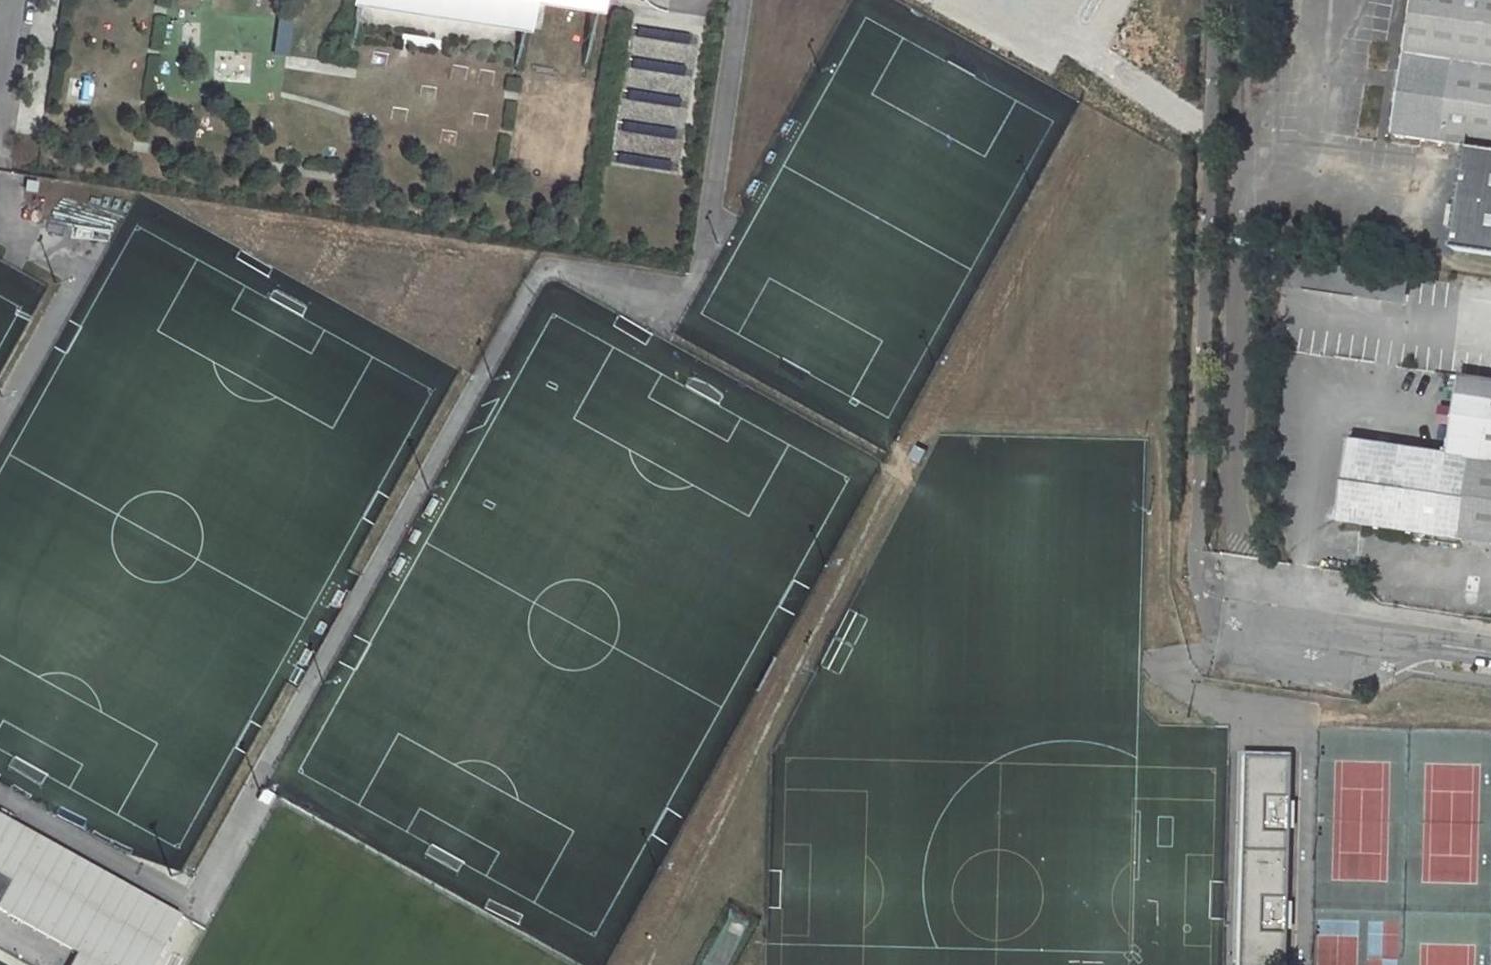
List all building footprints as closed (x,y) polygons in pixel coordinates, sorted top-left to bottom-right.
[(523,16),(526,0),(417,0),(523,16)] [(1394,134),(1468,145),(1453,250),(1490,255),(1490,0),(1414,0),(1394,134)] [(681,172),(700,35),(629,25),(610,162),(681,172)] [(1284,260),(1280,286),(1404,304),(1408,277),(1284,260)] [(1337,520),(1490,543),(1490,382),(1461,378),(1450,455),(1350,440),(1337,520)] [(1441,406),(1439,423),(1450,424),(1452,408),(1441,406)] [(1242,753),(1237,964),(1292,964),(1300,753),(1242,753)] [(180,916),(0,815),(0,910),(77,953),(71,964),(153,964),(180,916)]
